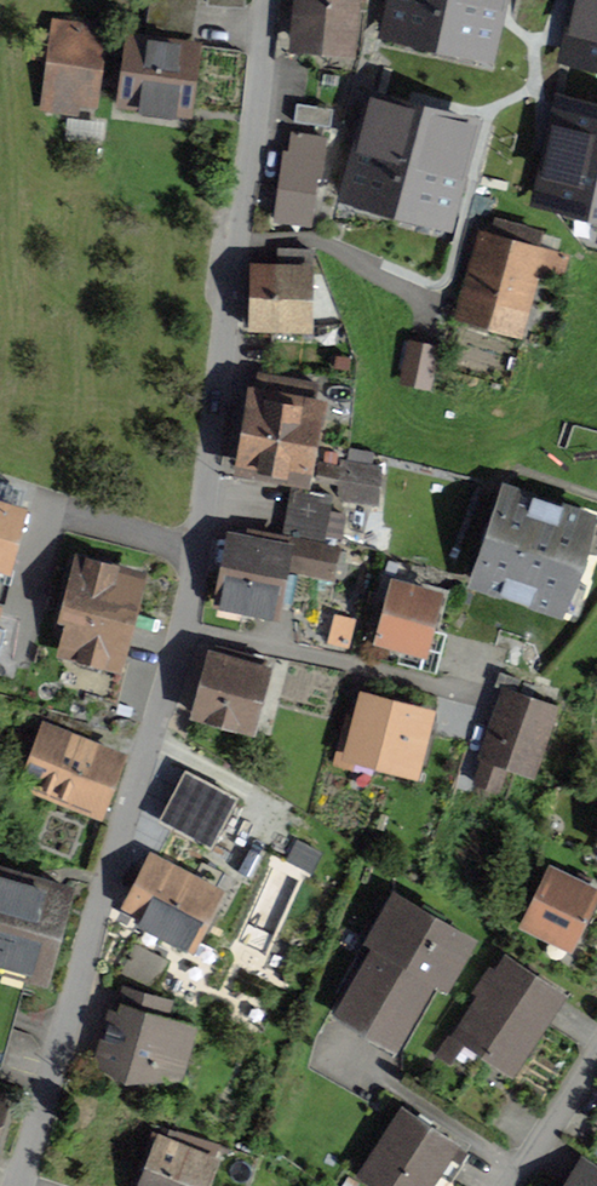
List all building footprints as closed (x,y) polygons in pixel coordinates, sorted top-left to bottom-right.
[(182,112),(196,0),(152,0),(147,37),(135,36),(125,104),(182,112)] [(350,0),(301,0),(298,42),(346,46),(350,0)] [(485,51),(496,0),(397,0),(390,30),(485,51)] [(596,61),(596,0),(581,0),(569,55),(596,61)] [(58,24),(46,107),(71,110),(73,93),(88,95),(97,29),(58,24)] [(349,194),(443,219),(468,125),(375,100),(349,194)] [(596,210),(596,111),(563,103),(542,198),(596,210)] [(330,127),(332,109),(296,104),(294,122),(330,127)] [(103,136),(105,123),(68,118),(67,132),(103,136)] [(312,193),(314,176),(316,176),(318,159),(321,159),(324,139),(294,135),(291,153),(285,152),(276,211),(291,213),(291,216),(306,218),(309,193),(312,193)] [(476,251),(466,286),(473,288),(466,314),(514,327),(515,320),(523,322),(536,273),(560,280),(572,237),(555,232),(549,254),(535,250),(539,234),(499,223),(495,239),(488,237),(483,253),(476,251)] [(311,250),(280,249),(279,266),(248,264),(244,327),(302,330),(304,268),(310,268),(311,250)] [(427,385),(435,349),(411,344),(403,380),(427,385)] [(255,391),(242,467),(258,470),(258,473),(301,481),(317,384),(261,374),(258,392),(255,391)] [(346,467),(343,494),(371,498),(374,471),(346,467)] [(292,487),(287,522),(324,530),(324,534),(340,537),(343,514),(328,511),(331,493),(292,487)] [(507,490),(476,582),(560,610),(568,584),(571,585),(575,581),(583,564),(585,544),(582,543),(590,518),(507,490)] [(20,511),(0,506),(0,565),(5,567),(20,511)] [(324,534),(324,530),(287,522),(284,541),(260,537),(258,547),(280,551),(292,553),(289,566),(330,574),(334,551),(321,548),(324,534)] [(271,600),(280,551),(258,547),(236,543),(224,606),(269,614),(271,600)] [(82,562),(68,613),(75,615),(66,651),(111,663),(134,576),(82,562)] [(376,657),(427,670),(437,631),(428,629),(437,596),(394,585),(376,657)] [(336,616),(330,640),(347,644),(353,621),(336,616)] [(263,655),(218,647),(202,710),(246,722),(263,655)] [(505,688),(506,690),(475,783),(498,791),(506,767),(531,776),(556,706),(515,692),(520,680),(501,673),(497,685),(505,688)] [(348,723),(343,744),(340,744),(336,762),(362,769),(366,754),(412,766),(425,716),(409,712),(411,704),(395,700),(393,708),(366,701),(359,726),(348,723)] [(51,714),(24,787),(93,814),(114,761),(82,748),(91,726),(51,714)] [(185,770),(173,802),(205,815),(218,783),(185,770)] [(587,854),(596,858),(596,837),(596,836),(587,854)] [(293,862),(312,872),(321,854),(302,844),(293,862)] [(142,884),(130,907),(139,912),(135,919),(146,925),(150,917),(166,925),(161,936),(185,949),(224,874),(202,862),(195,877),(150,854),(136,880),(142,884)] [(587,854),(573,883),(551,872),(526,922),(569,944),(596,888),(596,858),(587,854)] [(43,974),(66,889),(0,871),(0,962),(43,974)] [(372,955),(338,1014),(390,1044),(429,976),(442,983),(469,936),(396,894),(364,951),(372,955)] [(153,992),(168,963),(136,946),(119,979),(153,992)] [(485,993),(457,1034),(454,1032),(441,1052),(449,1062),(464,1040),(503,1066),(535,1018),(543,1023),(562,995),(508,959),(497,975),(491,971),(479,989),(485,993)] [(112,1018),(104,1044),(110,1046),(105,1065),(140,1076),(159,1065),(178,1072),(190,1030),(160,1022),(166,1003),(131,993),(122,1022),(112,1018)] [(361,1176),(377,1185),(422,1185),(433,1169),(448,1179),(466,1152),(428,1127),(431,1121),(420,1114),(416,1120),(404,1111),(361,1176)] [(141,1169),(152,1173),(146,1185),(199,1185),(215,1145),(163,1128),(159,1138),(154,1136),(141,1169)] [(579,1165),(566,1185),(568,1185),(596,1185),(596,1177),(579,1165)]
